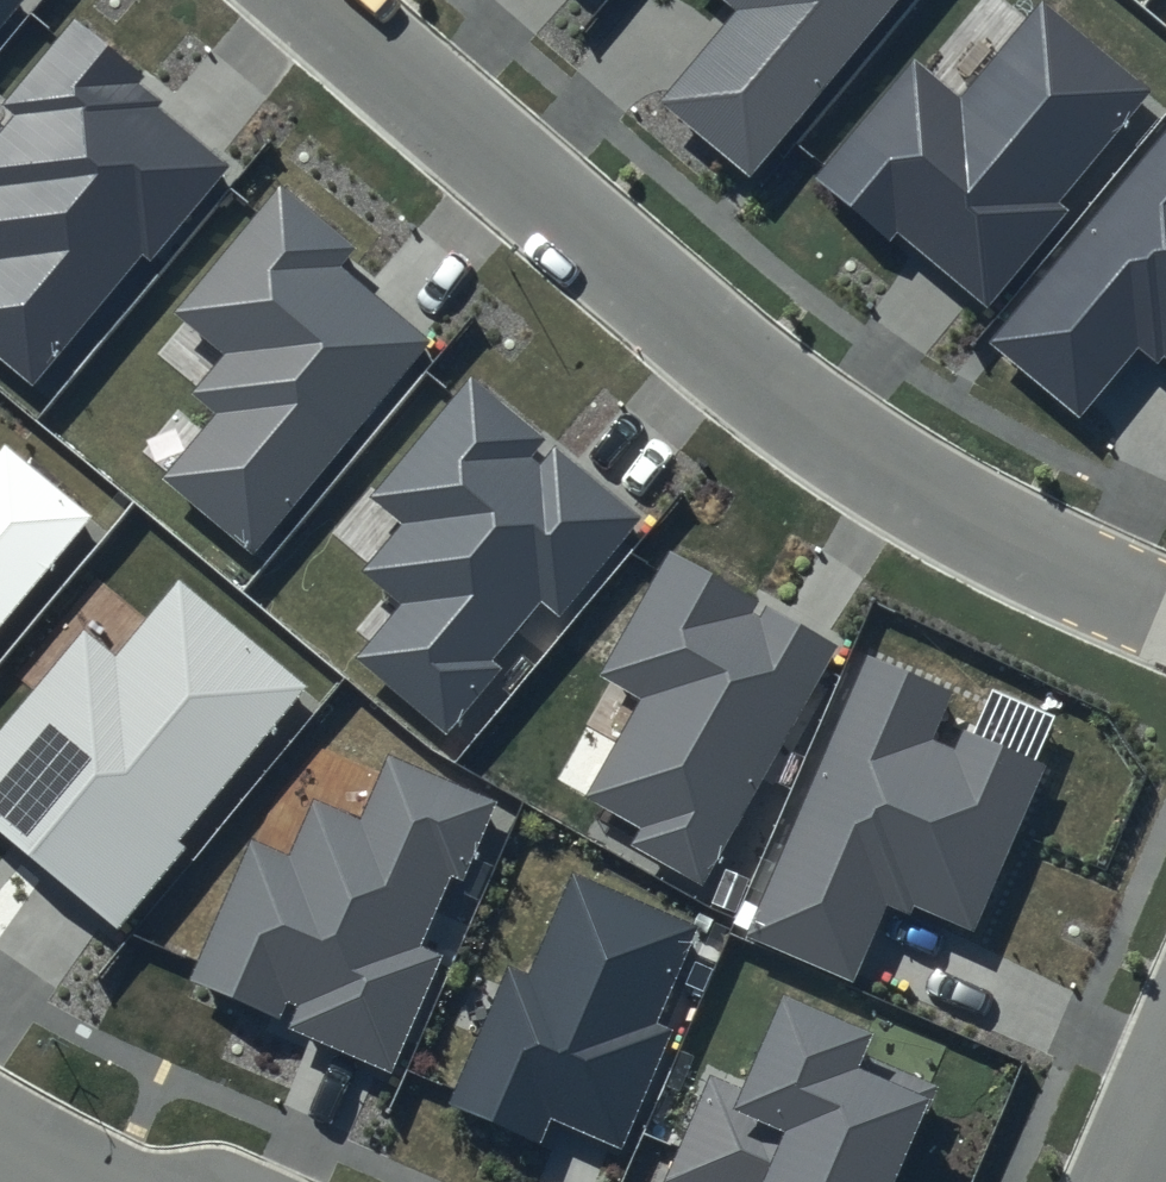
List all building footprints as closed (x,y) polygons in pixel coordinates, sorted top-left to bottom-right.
[(26,0),(0,0),(0,30),(26,0)] [(739,11),(665,99),(752,171),(895,0),(725,0),(739,11)] [(1045,0),(1035,0),(960,91),(914,53),(810,179),(885,240),(892,231),(989,310),(1070,212),(1059,203),(1153,88),(1045,0)] [(77,17),(3,104),(17,115),(0,135),(0,187),(1,188),(0,188),(0,357),(31,383),(144,250),(150,259),(228,166),(156,106),(159,99),(139,81),(145,74),(77,17)] [(988,341),(1081,419),(1141,347),(1165,367),(1165,130),(988,341)] [(352,244),(280,184),(174,311),(224,352),(190,392),(214,412),(157,480),(253,559),(435,341),(339,261),(352,244)] [(641,513),(470,373),(365,499),(395,523),(356,570),(396,604),(351,658),(445,734),(500,667),(492,661),(544,597),(560,610),(641,513)] [(6,439),(0,446),(0,628),(95,513),(6,439)] [(837,645),(667,552),(601,672),(643,695),(587,796),(637,823),(625,843),(705,887),(837,645)] [(178,580),(115,656),(86,632),(0,736),(0,832),(117,929),(185,847),(177,840),(306,685),(178,580)] [(954,692),(865,654),(746,935),(852,980),(884,903),(970,939),(1046,761),(961,725),(950,749),(932,741),(954,692)] [(493,804),(386,757),(360,819),(317,801),(292,858),(250,840),(188,982),(282,1022),(289,1006),(296,1009),(288,1027),(388,1071),(439,955),(418,945),(449,875),(460,880),(493,804)] [(695,924),(569,872),(527,974),(507,966),(449,1106),(543,1145),(553,1120),(626,1151),(675,1032),(654,1023),(695,924)] [(784,993),(743,1088),(712,1075),(666,1181),(895,1181),(936,1088),(858,1055),(869,1029),(784,993)]
